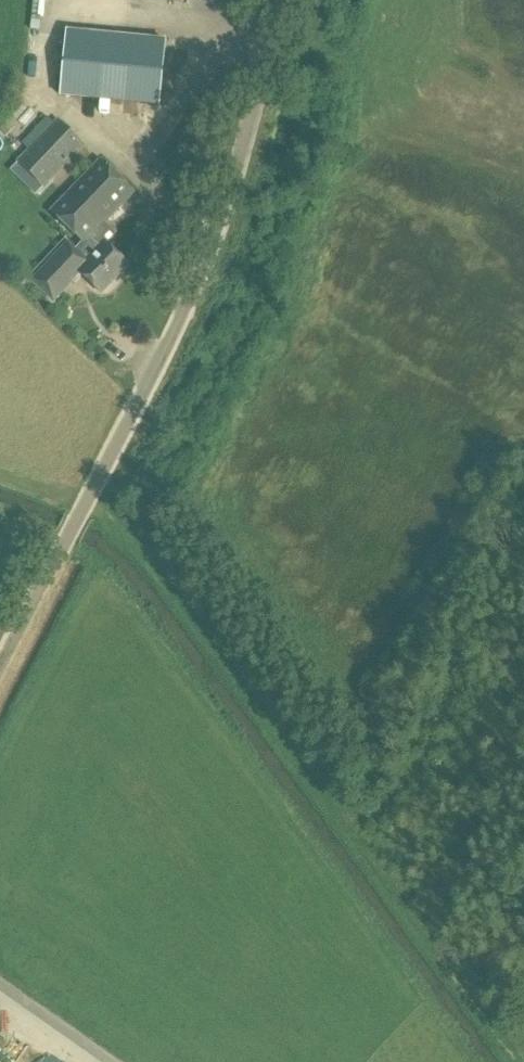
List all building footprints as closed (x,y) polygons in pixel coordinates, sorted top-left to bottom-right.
[(168,37),(69,27),(62,92),(83,94),(85,81),(141,86),(140,100),(161,102),(168,37)] [(42,189),(83,146),(57,121),(16,163),(42,189)] [(101,162),(53,212),(84,243),(76,251),(69,244),(33,282),(54,301),(80,273),(102,294),(128,266),(105,243),(100,248),(90,237),(133,193),(101,162)]
